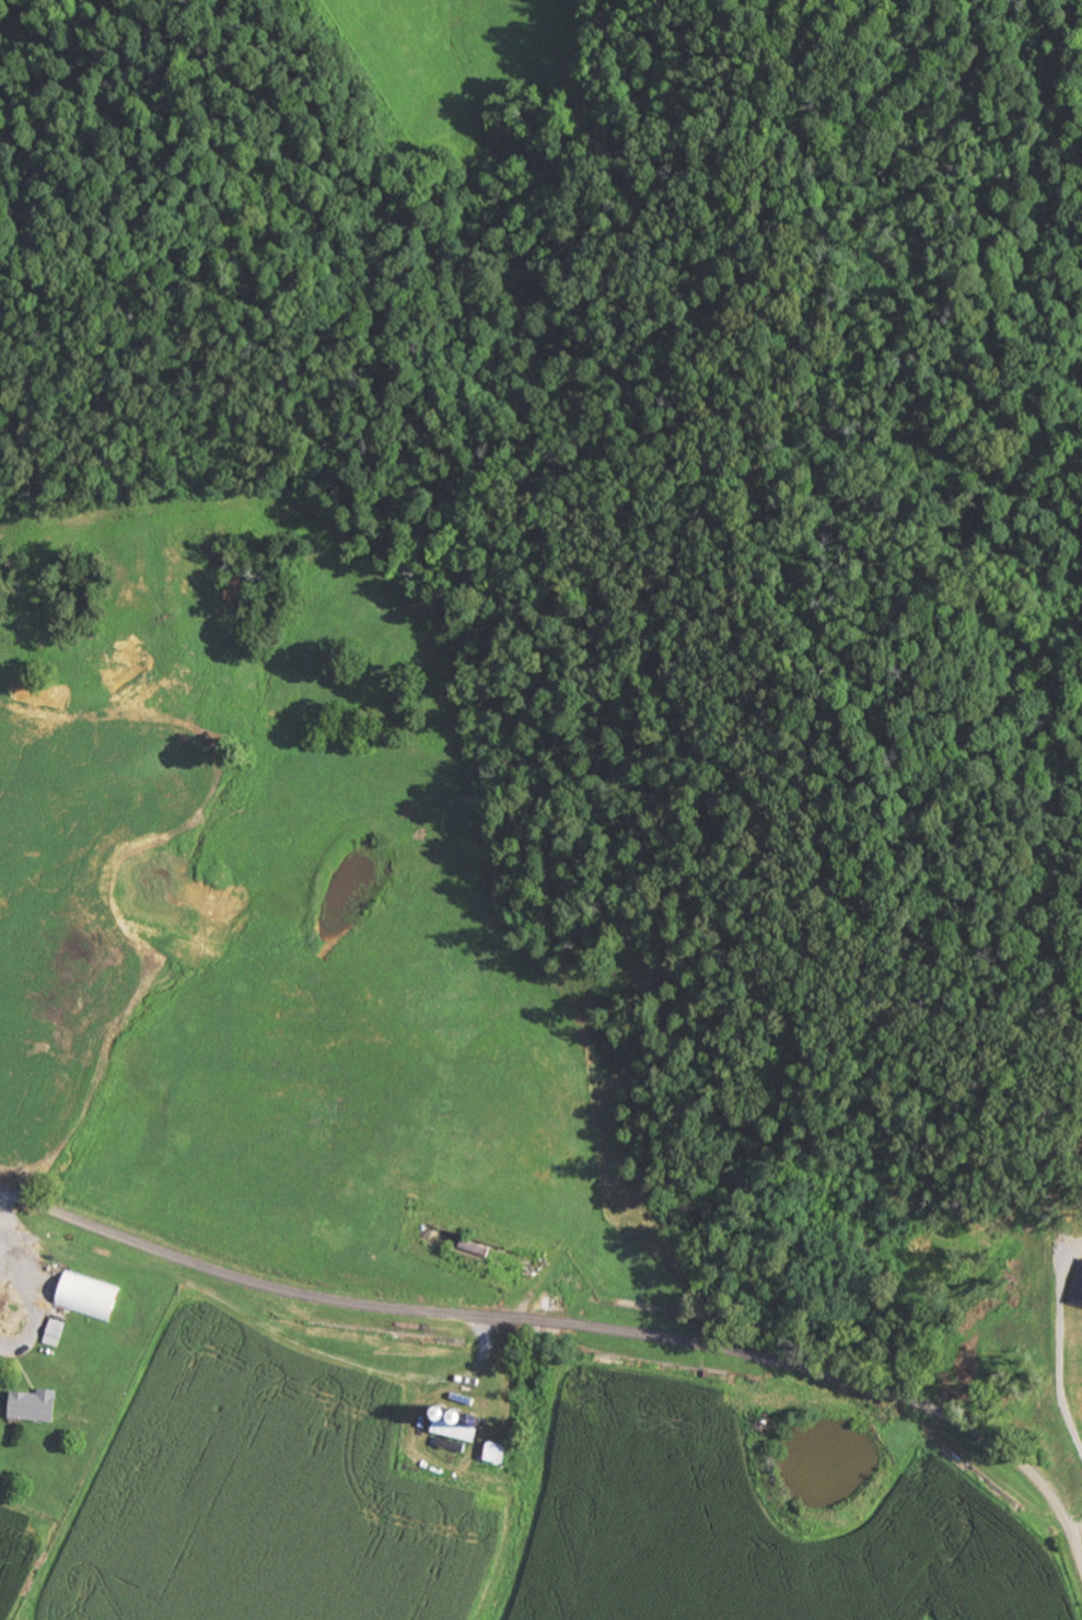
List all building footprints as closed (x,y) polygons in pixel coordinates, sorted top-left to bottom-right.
[(109,1323),(117,1289),(65,1275),(56,1309),(109,1323)] [(39,1341),(54,1349),(65,1326),(49,1319),(39,1341)] [(58,1393),(12,1390),(10,1420),(56,1423),(58,1393)] [(478,1444),(484,1416),(438,1405),(432,1433),(478,1444)] [(506,1465),(510,1447),(486,1441),(482,1460),(506,1465)]
